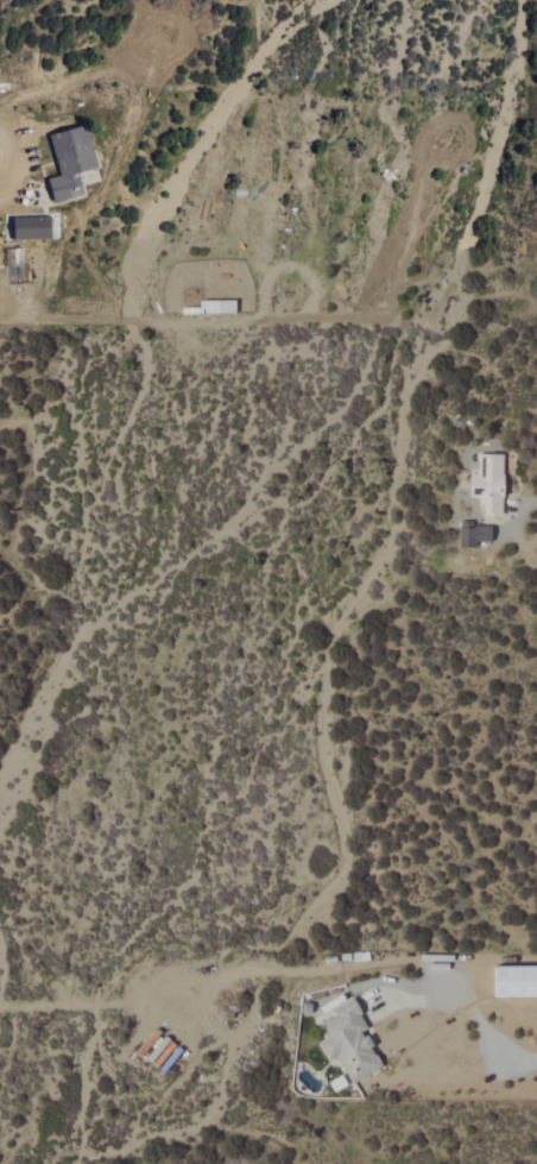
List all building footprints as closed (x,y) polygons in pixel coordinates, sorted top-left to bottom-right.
[(97,168),(88,126),(50,134),(59,176),(49,178),(54,203),(85,196),(79,172),(97,168)] [(51,217),(14,218),(14,240),(52,239),(51,217)] [(505,455),(474,455),(474,472),(471,472),(471,497),(483,497),(483,516),(504,517),(505,455)] [(477,548),(478,542),(492,543),(492,527),(473,527),(473,522),(461,522),(460,547),(477,548)] [(496,967),(496,999),(536,998),(536,967),(496,967)] [(384,1068),(365,1031),(370,1029),(354,999),(332,1010),(335,1016),(318,1025),(326,1041),(320,1044),(329,1062),(338,1058),(352,1085),(384,1068)] [(329,1083),(335,1093),(348,1086),(343,1076),(329,1083)]
